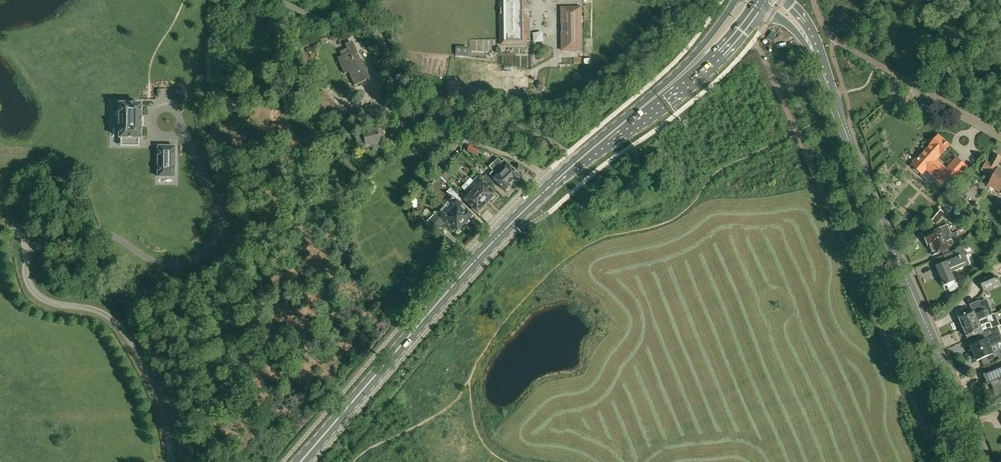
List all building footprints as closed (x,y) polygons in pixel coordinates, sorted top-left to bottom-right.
[(501,9),(505,9),(505,14),(501,14),(501,45),(526,45),(526,39),(529,39),(529,20),(526,20),(526,14),(522,14),(522,9),(526,9),(526,0),(501,0),(501,9)] [(562,32),(562,51),(581,50),(581,7),(562,8),(562,27),(566,27),(566,32),(562,32)] [(344,74),(348,72),(354,85),(369,78),(357,52),(352,40),(344,44),(348,53),(337,58),(344,74)] [(336,105),(323,90),(310,102),(320,113),(327,107),(330,110),(336,105)] [(121,125),(119,125),(119,126),(119,137),(119,138),(120,138),(121,138),(138,138),(139,138),(140,138),(140,137),(140,126),(141,126),(141,116),(140,116),(141,105),(141,104),(140,104),(120,104),(119,104),(119,105),(119,116),(119,117),(121,117),(121,125)] [(367,145),(372,144),(380,142),(377,129),(354,134),(358,149),(368,147),(367,145)] [(936,160),(941,154),(949,145),(938,135),(930,144),(931,145),(919,158),(918,156),(913,162),(915,163),(913,166),(922,173),(925,169),(942,184),(946,179),(952,185),(968,167),(957,157),(946,169),(936,160)] [(158,176),(158,177),(159,177),(159,176),(173,177),(174,177),(174,176),(175,147),(175,146),(174,146),(174,147),(159,146),(158,146),(158,147),(158,176)] [(1000,191),(1000,169),(997,166),(1000,158),(1000,157),(995,153),(989,165),(985,163),(982,169),(993,176),(989,184),(1000,191)] [(498,158),(493,163),(514,184),(517,181),(518,181),(520,180),(520,178),(522,177),(520,175),(525,170),(519,164),(514,169),(509,164),(504,159),(502,162),(498,158)] [(440,161),(432,169),(437,173),(445,165),(440,161)] [(493,163),(489,166),(494,171),(490,174),(495,179),(507,191),(508,190),(509,190),(511,188),(511,187),(514,184),(493,163)] [(445,165),(437,174),(443,178),(446,182),(454,173),(450,170),(445,165)] [(487,173),(483,177),(490,185),(494,180),(487,173)] [(471,179),(467,183),(488,203),(491,199),(494,199),(496,197),(496,195),(497,194),(484,182),(479,186),(471,179)] [(484,206),(488,203),(467,183),(463,187),(471,195),(466,199),(479,212),(480,211),(482,211),(484,209),(484,206)] [(958,193),(962,196),(965,195),(967,192),(966,189),(963,187),(958,193)] [(453,198),(451,200),(457,207),(453,211),(465,224),(474,215),(460,202),(462,199),(451,188),(447,193),(453,198)] [(929,220),(935,225),(943,214),(937,209),(929,220)] [(465,224),(453,211),(448,217),(445,214),(442,217),(437,212),(428,221),(436,229),(443,222),(445,224),(447,223),(456,232),(457,233),(458,233),(459,233),(460,233),(461,232),(462,231),(461,230),(461,229),(461,228),(465,224)] [(975,219),(965,227),(971,232),(978,222),(975,219)] [(947,224),(945,225),(924,235),(925,236),(923,236),(925,241),(927,241),(928,244),(929,244),(944,238),(952,234),(947,224)] [(956,232),(952,234),(944,238),(929,244),(934,254),(948,248),(945,241),(958,236),(956,232)] [(959,246),(955,251),(943,256),(946,262),(937,266),(942,278),(940,279),(943,286),(944,285),(944,286),(955,281),(951,272),(970,265),(966,256),(969,253),(959,246)] [(984,290),(998,284),(993,272),(979,278),(984,290)] [(970,305),(973,311),(959,317),(959,319),(958,320),(960,323),(962,323),(963,327),(989,316),(987,310),(983,312),(979,302),(970,305)] [(967,337),(990,327),(988,323),(992,322),(989,316),(963,327),(964,330),(963,332),(965,335),(966,335),(967,337)] [(1000,340),(1000,336),(997,326),(980,334),(983,341),(970,346),(977,361),(992,354),(990,348),(997,345),(995,343),(1000,340)] [(984,375),(987,384),(992,382),(994,388),(993,388),(999,404),(1000,403),(1000,367),(984,375)]
